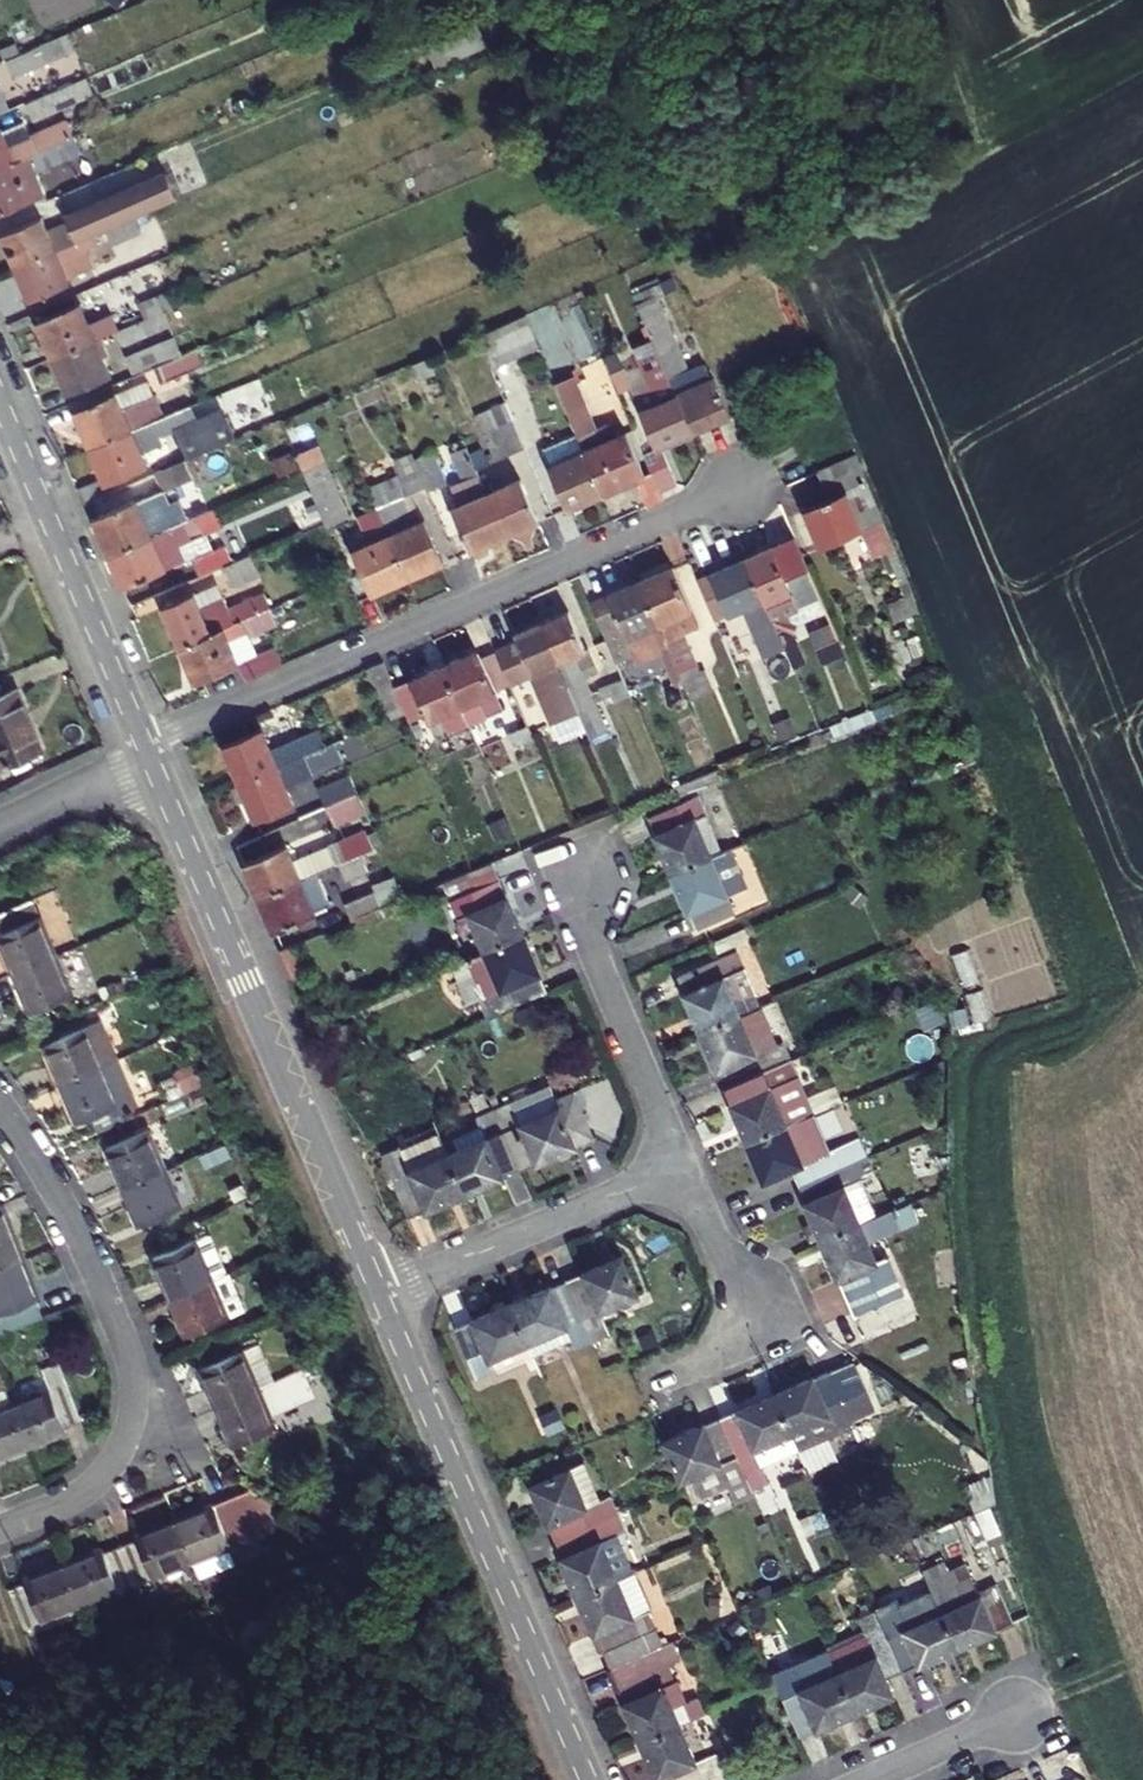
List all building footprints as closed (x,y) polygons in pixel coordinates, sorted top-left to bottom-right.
[(14,61),(22,78),(83,52),(75,35),(14,61)] [(33,102),(41,120),(101,95),(94,77),(33,102)] [(15,110),(5,85),(0,87),(0,116),(15,110)] [(75,121),(81,135),(110,123),(104,109),(75,121)] [(32,120),(0,133),(0,169),(81,135),(75,121),(39,136),(32,120)] [(53,194),(43,172),(88,153),(81,135),(0,169),(0,216),(53,194)] [(73,171),(81,189),(115,175),(107,156),(73,171)] [(8,235),(21,267),(62,249),(90,238),(125,223),(183,199),(173,176),(75,218),(78,225),(56,234),(49,218),(8,235)] [(132,241),(125,223),(90,238),(98,256),(132,241)] [(97,288),(108,283),(160,262),(154,247),(90,274),(97,288)] [(21,267),(36,300),(77,282),(62,249),(21,267)] [(108,283),(116,301),(151,287),(149,282),(171,273),(165,259),(160,262),(108,283)] [(146,303),(152,318),(171,310),(195,300),(188,285),(146,303)] [(645,304),(660,339),(700,431),(737,415),(720,375),(717,376),(712,363),(696,370),(664,295),(645,304)] [(45,321),(59,357),(102,339),(87,304),(45,321)] [(124,330),(131,346),(178,326),(171,310),(152,318),(124,330)] [(485,334),(500,368),(548,347),(533,314),(485,334)] [(133,357),(141,376),(160,368),(190,355),(182,336),(133,357)] [(59,357),(75,394),(118,376),(102,339),(59,357)] [(647,410),(663,447),(700,431),(660,339),(642,347),(659,386),(642,393),(649,409),(647,410)] [(190,355),(160,368),(166,384),(210,365),(203,350),(190,355)] [(613,360),(626,392),(640,386),(633,370),(642,366),(635,351),(613,360)] [(426,377),(427,379),(443,372),(436,355),(419,362),(426,377)] [(408,367),(414,382),(426,377),(419,362),(408,367)] [(645,484),(655,504),(672,497),(661,470),(653,473),(635,433),(623,438),(616,423),(604,428),(581,377),(564,385),(592,450),(610,493),(648,476),(645,484)] [(168,417),(152,380),(82,410),(97,447),(168,417)] [(241,438),(223,394),(168,417),(97,447),(109,475),(85,485),(92,502),(113,493),(110,484),(153,466),(148,453),(168,444),(165,436),(181,429),(194,459),(241,438)] [(490,432),(502,460),(533,446),(514,401),(493,409),(500,427),(490,432)] [(459,508),(477,550),(513,535),(492,485),(484,467),(477,451),(475,445),(460,452),(473,481),(459,487),(466,505),(459,508)] [(488,446),(477,451),(484,467),(496,463),(488,446)] [(574,508),(610,493),(592,450),(556,465),(574,508)] [(279,459),(286,475),(304,467),(298,452),(279,459)] [(441,452),(422,460),(433,486),(435,490),(454,482),(441,452)] [(376,489),(384,507),(414,577),(451,561),(431,517),(429,518),(422,504),(416,507),(411,496),(417,493),(433,486),(422,460),(419,453),(401,461),(407,475),(376,489)] [(867,531),(880,560),(905,550),(864,454),(824,471),(836,499),(811,510),(827,548),(867,531)] [(162,473),(170,491),(200,478),(191,460),(162,473)] [(497,483),(492,485),(513,535),(545,521),(527,479),(500,491),(497,483)] [(318,489),(325,507),(340,501),(332,483),(318,489)] [(196,497),(204,515),(217,509),(214,503),(209,492),(196,497)] [(411,496),(416,507),(422,504),(417,493),(411,496)] [(214,503),(217,509),(221,508),(230,504),(227,498),(214,503)] [(101,517),(116,552),(159,534),(145,499),(101,517)] [(325,507),(334,528),(349,522),(340,501),(325,507)] [(360,551),(378,593),(414,577),(384,507),(364,516),(376,543),(360,551)] [(116,552),(130,585),(191,560),(184,544),(228,525),(221,508),(217,509),(204,515),(159,534),(116,552)] [(803,538),(755,558),(789,638),(805,632),(800,622),(810,618),(807,611),(830,601),(803,538)] [(201,557),(207,572),(231,564),(239,562),(232,545),(201,557)] [(231,564),(240,586),(267,574),(265,570),(276,566),(270,549),(239,562),(231,564)] [(884,569),(898,602),(921,592),(906,557),(891,563),(892,566),(884,569)] [(766,631),(782,668),(799,661),(793,648),(789,638),(755,558),(718,574),(736,616),(751,609),(761,633),(766,631)] [(681,657),(683,662),(690,678),(707,671),(691,633),(706,627),(681,566),(649,579),(681,657)] [(663,665),(681,657),(649,579),(615,593),(640,653),(655,646),(663,665)] [(170,605),(187,645),(275,607),(270,595),(236,609),(213,619),(208,606),(202,592),(170,605)] [(208,606),(213,619),(236,609),(231,597),(208,606)] [(810,618),(812,622),(835,613),(830,601),(807,611),(810,618)] [(245,663),(252,678),(290,662),(282,644),(245,660),(235,639),(254,630),(262,633),(282,624),(275,607),(187,645),(201,681),(245,663)] [(575,611),(550,622),(588,712),(599,736),(614,730),(591,677),(606,670),(596,648),(592,649),(575,611)] [(800,622),(805,632),(814,628),(812,622),(810,618),(800,622)] [(588,712),(550,622),(522,634),(526,642),(504,651),(518,684),(540,675),(548,695),(560,690),(573,719),(588,712)] [(13,655),(0,625),(0,660),(13,655)] [(717,666),(733,702),(755,692),(748,677),(730,636),(726,627),(709,634),(722,664),(717,666)] [(749,628),(730,636),(748,677),(767,669),(749,628)] [(789,638),(793,648),(819,638),(814,628),(805,632),(789,638)] [(819,638),(793,648),(799,661),(800,663),(829,651),(834,663),(853,655),(842,628),(819,638)] [(485,650),(452,664),(477,723),(511,709),(503,691),(518,684),(504,651),(488,658),(485,650)] [(395,720),(414,712),(402,686),(391,660),(373,668),(395,720)] [(636,687),(645,710),(662,703),(657,691),(690,678),(683,662),(634,683),(636,687)] [(448,717),(456,735),(478,726),(477,723),(452,664),(402,686),(414,712),(417,720),(433,713),(437,721),(448,717)] [(690,678),(699,699),(721,690),(712,669),(707,671),(690,678)] [(748,677),(755,692),(773,684),(767,669),(748,677)] [(610,699),(636,687),(634,683),(631,677),(605,689),(610,699)] [(0,769),(55,747),(29,686),(0,699),(0,768),(0,769)] [(479,729),(487,747),(505,739),(498,721),(479,729)] [(229,745),(246,783),(342,742),(352,738),(345,722),(278,750),(269,728),(229,745)] [(516,733),(521,746),(541,737),(535,725),(516,733)] [(246,783),(261,820),(301,804),(293,785),(319,774),(317,770),(349,757),(342,742),(246,783)] [(331,807),(333,806),(365,793),(357,775),(323,790),(331,807)] [(333,806),(341,824),(373,811),(365,793),(333,806)] [(655,818),(679,873),(718,856),(729,851),(706,796),(655,818)] [(308,817),(316,835),(341,824),(333,806),(331,807),(308,817)] [(249,863),(264,897),(322,872),(346,862),(369,852),(380,848),(372,829),(301,860),(294,844),(249,863)] [(369,852),(376,868),(387,864),(380,848),(369,852)] [(729,851),(718,856),(735,894),(752,886),(736,848),(729,851)] [(376,868),(369,852),(346,862),(353,878),(376,868)] [(679,873),(703,929),(743,912),(735,894),(718,856),(679,873)] [(477,913),(492,950),(532,933),(502,861),(452,882),(467,917),(477,913)] [(264,897),(278,932),(321,914),(320,910),(335,904),(322,872),(264,897)] [(385,889),(392,906),(410,898),(401,875),(382,883),(385,889)] [(352,902),(360,919),(392,906),(385,889),(352,902)] [(14,974),(56,956),(32,901),(0,915),(0,931),(1,934),(0,935),(0,941),(14,974)] [(719,942),(724,953),(757,939),(752,928),(719,942)] [(470,959),(494,1016),(556,990),(532,933),(492,950),(470,959)] [(685,976),(709,1031),(747,1015),(732,978),(752,970),(744,950),(685,976)] [(14,974),(31,1013),(72,996),(56,956),(14,974)] [(752,970),(732,978),(747,1015),(768,1006),(752,970)] [(784,1045),(768,1006),(747,1015),(709,1031),(732,1087),(793,1061),(796,1060),(789,1043),(784,1045)] [(103,1067),(117,1061),(100,1021),(46,1044),(62,1084),(103,1067)] [(62,1084),(80,1124),(119,1107),(122,1113),(136,1107),(117,1061),(103,1067),(62,1084)] [(732,1087),(755,1142),(822,1114),(813,1093),(807,1096),(793,1061),(732,1087)] [(519,1100),(502,1108),(528,1169),(602,1138),(583,1091),(563,1099),(567,1107),(528,1123),(519,1100)] [(494,1138),(456,1154),(472,1193),(528,1169),(502,1108),(484,1115),(494,1138)] [(837,1151),(822,1114),(755,1142),(772,1181),(799,1169),(805,1185),(876,1156),(868,1138),(837,1151)] [(390,1155),(416,1217),(472,1193),(456,1154),(446,1131),(390,1155)] [(106,1149),(123,1188),(164,1171),(147,1132),(106,1149)] [(805,1185),(829,1241),(884,1218),(867,1178),(882,1172),(876,1156),(805,1185)] [(123,1188),(140,1227),(181,1209),(164,1171),(123,1188)] [(829,1241),(861,1314),(912,1293),(897,1256),(885,1261),(877,1241),(926,1220),(919,1203),(884,1218),(829,1241)] [(24,1261),(2,1205),(0,1206),(0,1270),(24,1261)] [(154,1259),(171,1300),(212,1283),(226,1276),(209,1236),(154,1259)] [(630,1256),(574,1280),(600,1341),(617,1334),(607,1312),(646,1295),(630,1256)] [(4,1335),(42,1320),(36,1302),(40,1301),(24,1261),(0,1270),(0,1326),(4,1335)] [(212,1283),(228,1321),(243,1315),(226,1276),(212,1283)] [(574,1280),(518,1303),(535,1342),(542,1358),(581,1341),(584,1347),(600,1341),(574,1280)] [(171,1300),(187,1338),(228,1321),(212,1283),(171,1300)] [(464,1326),(485,1378),(503,1370),(498,1358),(535,1342),(518,1303),(464,1326)] [(201,1369),(217,1408),(258,1391),(241,1352),(201,1369)] [(862,1360),(784,1394),(808,1450),(809,1453),(847,1437),(843,1427),(883,1410),(862,1360)] [(50,1391),(11,1406),(28,1448),(66,1433),(65,1430),(83,1423),(60,1366),(43,1373),(50,1391)] [(0,1389),(0,1458),(28,1448),(11,1406),(4,1387),(0,1389)] [(217,1408),(234,1447),(274,1430),(258,1391),(217,1408)] [(784,1394),(729,1417),(754,1477),(759,1487),(771,1482),(765,1469),(808,1450),(784,1394)] [(674,1442),(690,1479),(701,1474),(711,1496),(754,1477),(729,1417),(674,1442)] [(591,1462),(608,1501),(615,1498),(598,1459),(591,1462)] [(539,1484),(563,1541),(626,1514),(619,1497),(615,1498),(608,1501),(591,1462),(539,1484)] [(996,1474),(973,1482),(983,1511),(1006,1503),(996,1474)] [(279,1508),(251,1492),(175,1521),(192,1565),(199,1582),(234,1568),(227,1551),(261,1537),(253,1518),(279,1508)] [(563,1541),(587,1596),(639,1574),(622,1535),(633,1530),(626,1514),(563,1541)] [(137,1541),(121,1547),(136,1584),(136,1586),(192,1565),(175,1521),(135,1537),(137,1541)] [(103,1549),(63,1565),(80,1606),(136,1584),(121,1547),(105,1553),(103,1549)] [(931,1569),(935,1578),(956,1569),(952,1559),(931,1569)] [(935,1578),(938,1587),(964,1647),(1022,1622),(1005,1583),(987,1591),(974,1561),(956,1569),(935,1578)] [(9,1590),(24,1628),(80,1606),(63,1565),(24,1581),(25,1584),(9,1590)] [(587,1596),(618,1669),(671,1646),(647,1591),(661,1586),(653,1568),(639,1574),(587,1596)] [(938,1587),(884,1610),(910,1670),(964,1647),(938,1587)] [(838,1654),(846,1672),(863,1711),(903,1694),(896,1677),(910,1670),(884,1610),(866,1618),(875,1638),(838,1654)] [(618,1669),(649,1741),(688,1725),(712,1715),(704,1697),(693,1701),(684,1681),(696,1676),(681,1642),(671,1646),(618,1669)] [(780,1673),(807,1735),(863,1711),(846,1672),(807,1688),(797,1665),(780,1673)] [(666,1779),(712,1779),(732,1771),(724,1753),(704,1762),(688,1725),(649,1741),(666,1779)]
